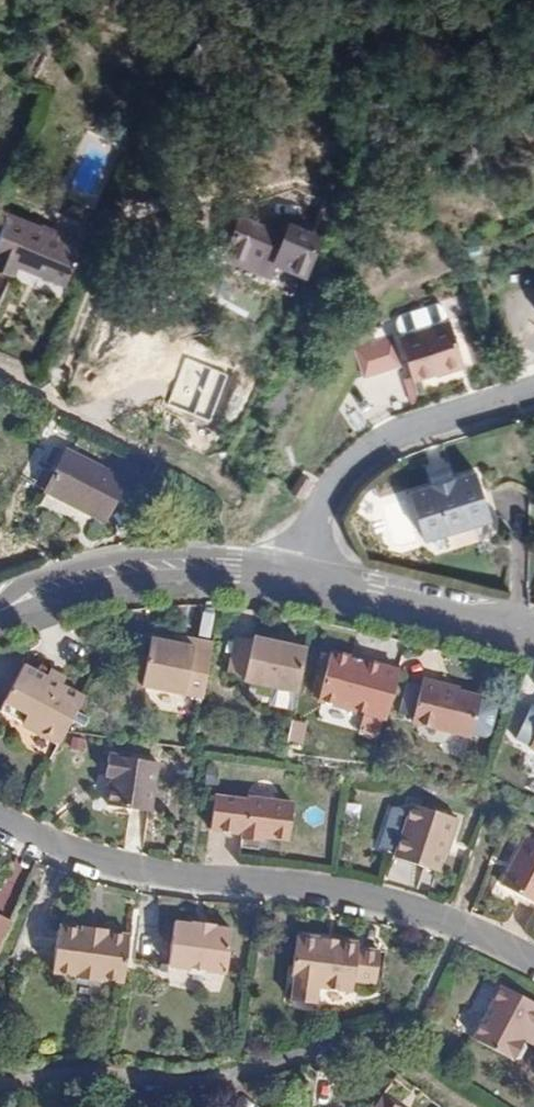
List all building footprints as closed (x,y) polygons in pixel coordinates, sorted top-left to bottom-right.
[(232,248),(251,257),(266,223),(246,215),(232,248)] [(13,224),(0,218),(0,256),(13,224)] [(273,245),(269,255),(300,267),(314,232),(285,219),(280,230),(274,227),(267,242),(273,245)] [(266,223),(251,257),(261,260),(264,252),(269,255),(273,245),(267,242),(274,227),(266,223)] [(0,256),(0,275),(2,276),(7,266),(25,275),(41,236),(13,224),(0,256)] [(25,275),(50,287),(67,248),(41,236),(25,275)] [(67,248),(50,287),(55,290),(73,252),(67,248)] [(415,310),(417,325),(440,322),(438,307),(415,310)] [(455,317),(403,335),(417,376),(469,359),(455,317)] [(397,336),(360,348),(369,375),(406,363),(397,336)] [(79,507),(102,467),(67,450),(46,490),(79,507)] [(125,480),(102,467),(79,507),(104,519),(125,480)] [(429,476),(431,483),(454,476),(451,469),(429,476)] [(454,476),(431,483),(409,491),(424,537),(490,516),(475,470),(454,476)] [(316,479),(306,473),(303,478),(304,480),(297,491),(304,495),(311,484),(312,484),(316,479)] [(251,640),(237,636),(229,671),(242,674),(241,680),(297,693),(307,647),(253,634),(251,640)] [(193,647),(195,640),(175,635),(174,643),(193,647)] [(205,698),(217,644),(195,640),(193,647),(174,643),(153,639),(142,685),(205,698)] [(320,697),(389,716),(403,668),(333,649),(320,697)] [(58,746),(66,731),(82,700),(60,687),(63,679),(49,672),(45,679),(23,667),(0,708),(0,714),(58,746)] [(449,679),(428,674),(418,717),(479,731),(488,691),(448,681),(449,679)] [(157,766),(105,759),(103,780),(109,783),(107,810),(150,814),(157,766)] [(460,818),(414,801),(394,854),(437,870),(449,837),(453,838),(460,818)] [(246,810),(213,806),(209,840),(241,843),(241,849),(266,851),(266,847),(293,850),(298,813),(246,806),(246,810)] [(525,837),(499,886),(533,903),(533,842),(525,837)] [(0,916),(0,950),(13,922),(0,916)] [(194,921),(175,918),(169,963),(228,971),(235,926),(216,923),(217,920),(194,917),(194,921)] [(53,972),(125,982),(131,935),(108,932),(108,928),(83,924),(83,928),(59,926),(53,972)] [(359,939),(297,931),(289,978),(295,980),(292,997),(316,999),(320,985),(352,989),(355,978),(374,980),(378,948),(359,945),(359,939)] [(533,1026),(533,998),(505,984),(477,1036),(513,1055),(526,1054),(530,1045),(526,1037),(531,1025),(533,1026)] [(387,1094),(377,1106),(406,1106),(387,1094)]
